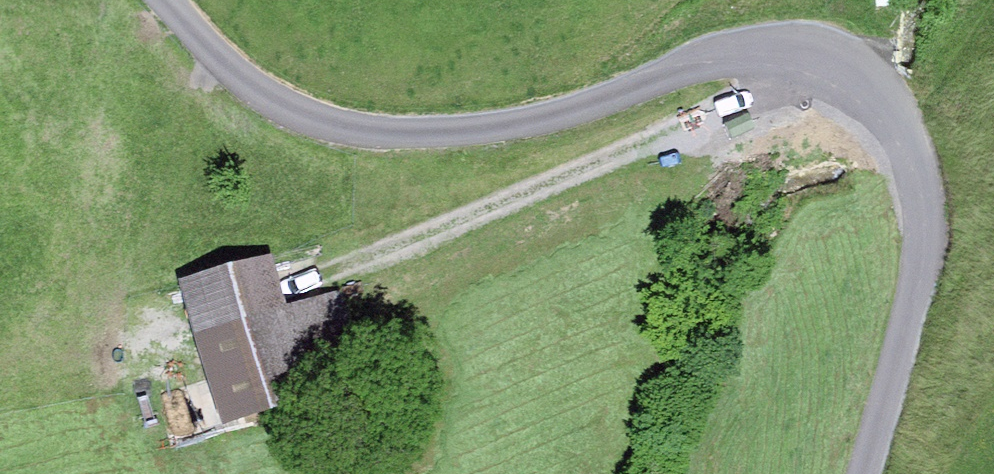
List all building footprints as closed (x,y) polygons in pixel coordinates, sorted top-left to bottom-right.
[(338,299),(286,313),(271,257),(178,283),(221,436),(365,397),(338,299)]
